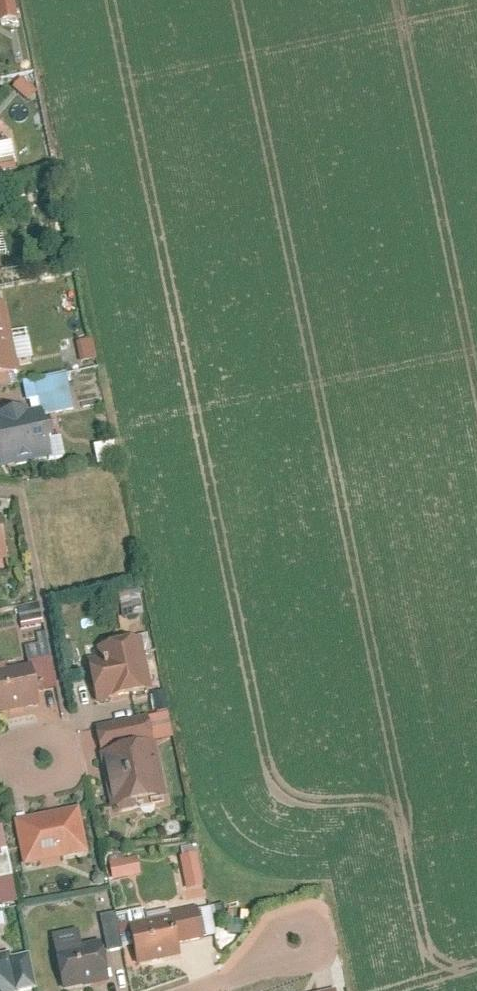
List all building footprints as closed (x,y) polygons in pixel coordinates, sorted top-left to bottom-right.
[(10,23),(5,0),(0,0),(0,25),(10,23)] [(16,165),(12,143),(0,145),(0,168),(16,165)] [(0,305),(0,378),(16,375),(1,305),(0,305)] [(0,417),(0,467),(51,456),(40,408),(0,417)] [(93,444),(96,465),(117,462),(114,442),(93,444)] [(8,560),(0,520),(0,562),(8,560)] [(122,619),(143,615),(138,592),(118,595),(122,619)] [(100,662),(86,664),(94,705),(150,694),(139,640),(97,648),(100,662)] [(0,670),(0,712),(40,704),(37,691),(53,688),(48,661),(0,670)] [(162,692),(150,694),(153,711),(166,708),(162,692)] [(148,718),(94,729),(111,808),(165,796),(148,718)] [(80,807),(13,821),(22,866),(89,853),(80,807)] [(200,852),(181,853),(184,890),(202,889),(200,852)] [(113,881),(141,873),(136,854),(108,862),(113,881)] [(18,902),(13,876),(0,879),(0,906),(18,902)] [(170,911),(171,917),(128,925),(135,965),(184,956),(181,938),(202,934),(197,906),(170,911)] [(106,982),(100,939),(53,947),(59,989),(106,982)] [(0,954),(0,990),(27,990),(36,989),(28,949),(0,954)]
